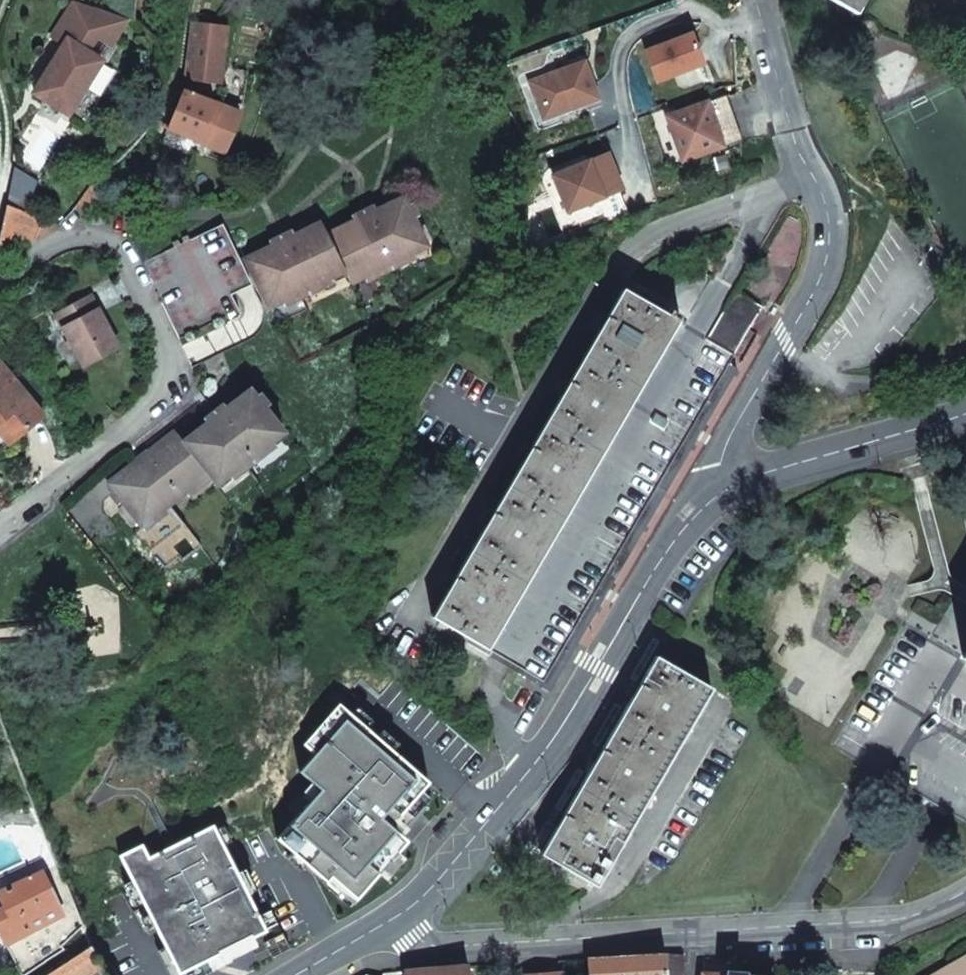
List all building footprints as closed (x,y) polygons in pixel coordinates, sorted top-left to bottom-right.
[(35,93),(70,114),(103,61),(89,52),(99,36),(119,35),(130,17),(82,0),(76,0),(57,30),(65,35),(66,44),(64,46),(35,93)] [(856,15),(865,0),(829,0),(856,15)] [(188,75),(192,77),(205,79),(221,79),(227,28),(195,24),(188,75)] [(57,30),(53,36),(64,46),(66,44),(65,35),(57,30)] [(643,50),(654,78),(701,59),(690,31),(643,50)] [(583,62),(527,83),(542,121),(597,100),(583,62)] [(169,130),(225,152),(240,113),(205,99),(205,79),(192,77),(191,93),(185,91),(169,130)] [(683,161),(740,140),(724,96),(667,117),(683,161)] [(605,155),(550,177),(565,213),(598,200),(608,225),(629,217),(605,155)] [(106,194),(96,178),(94,180),(77,206),(87,215),(106,194)] [(136,207),(150,207),(150,197),(136,196),(136,207)] [(268,309),(345,273),(351,286),(428,250),(405,199),(327,236),(321,223),(245,259),(268,309)] [(8,205),(0,239),(0,250),(5,250),(13,249),(21,247),(30,244),(39,239),(49,233),(60,225),(8,205)] [(142,263),(192,366),(251,339),(256,335),(257,334),(259,331),(262,327),(263,323),(263,318),(263,315),(262,309),(261,306),(258,297),(223,225),(190,240),(188,237),(182,239),(184,243),(181,245),(179,241),(172,244),(174,248),(142,263)] [(516,667),(514,671),(514,672),(548,692),(738,369),(728,363),(761,307),(734,291),(706,339),(684,326),(712,279),(689,266),(661,313),(622,290),(607,317),(600,329),(569,383),(562,394),(531,448),(524,460),(492,514),(485,526),(455,579),(447,592),(432,618),(516,667)] [(89,296),(56,314),(85,368),(118,350),(89,296)] [(600,329),(607,317),(602,315),(596,327),(600,329)] [(14,440),(43,417),(0,364),(0,424),(14,440)] [(558,391),(562,394),(569,383),(564,380),(558,391)] [(250,390),(182,442),(174,432),(108,484),(141,527),(208,476),(216,486),(283,434),(250,390)] [(14,440),(0,424),(0,433),(9,444),(14,440)] [(519,458),(524,460),(531,448),(526,445),(519,458)] [(481,524),(485,526),(492,514),(488,511),(481,524)] [(938,622),(913,608),(832,746),(916,794),(907,808),(913,812),(922,798),(965,823),(965,575),(938,622)] [(443,589),(447,592),(455,579),(450,577),(443,589)] [(562,816),(556,827),(540,854),(595,886),(709,688),(654,657),(638,685),(631,696),(600,750),(594,761),(562,816)] [(631,696),(638,685),(633,682),(627,694),(631,696)] [(427,782),(339,704),(304,744),(316,754),(300,771),(312,782),(290,808),(299,815),(278,839),(352,903),(406,841),(399,835),(414,818),(404,809),(411,801),(427,782)] [(589,759),(594,761),(600,750),(596,747),(589,759)] [(411,801),(404,809),(414,818),(420,810),(411,801)] [(552,825),(556,827),(562,816),(558,813),(552,825)] [(213,825),(148,857),(142,844),(122,855),(137,886),(108,901),(119,923),(112,927),(116,934),(99,942),(111,967),(134,956),(144,974),(154,974),(175,964),(181,974),(236,974),(290,948),(271,910),(258,916),(213,825)] [(81,925),(57,863),(0,891),(0,899),(4,907),(0,909),(0,935),(22,974),(62,949),(59,944),(81,925)] [(90,944),(43,974),(106,974),(90,944)] [(666,956),(589,960),(589,974),(666,974),(666,956)] [(683,957),(666,956),(666,974),(683,974),(683,957)] [(935,974),(965,974),(965,956),(935,974)] [(468,966),(401,971),(402,974),(468,974),(468,966)]
